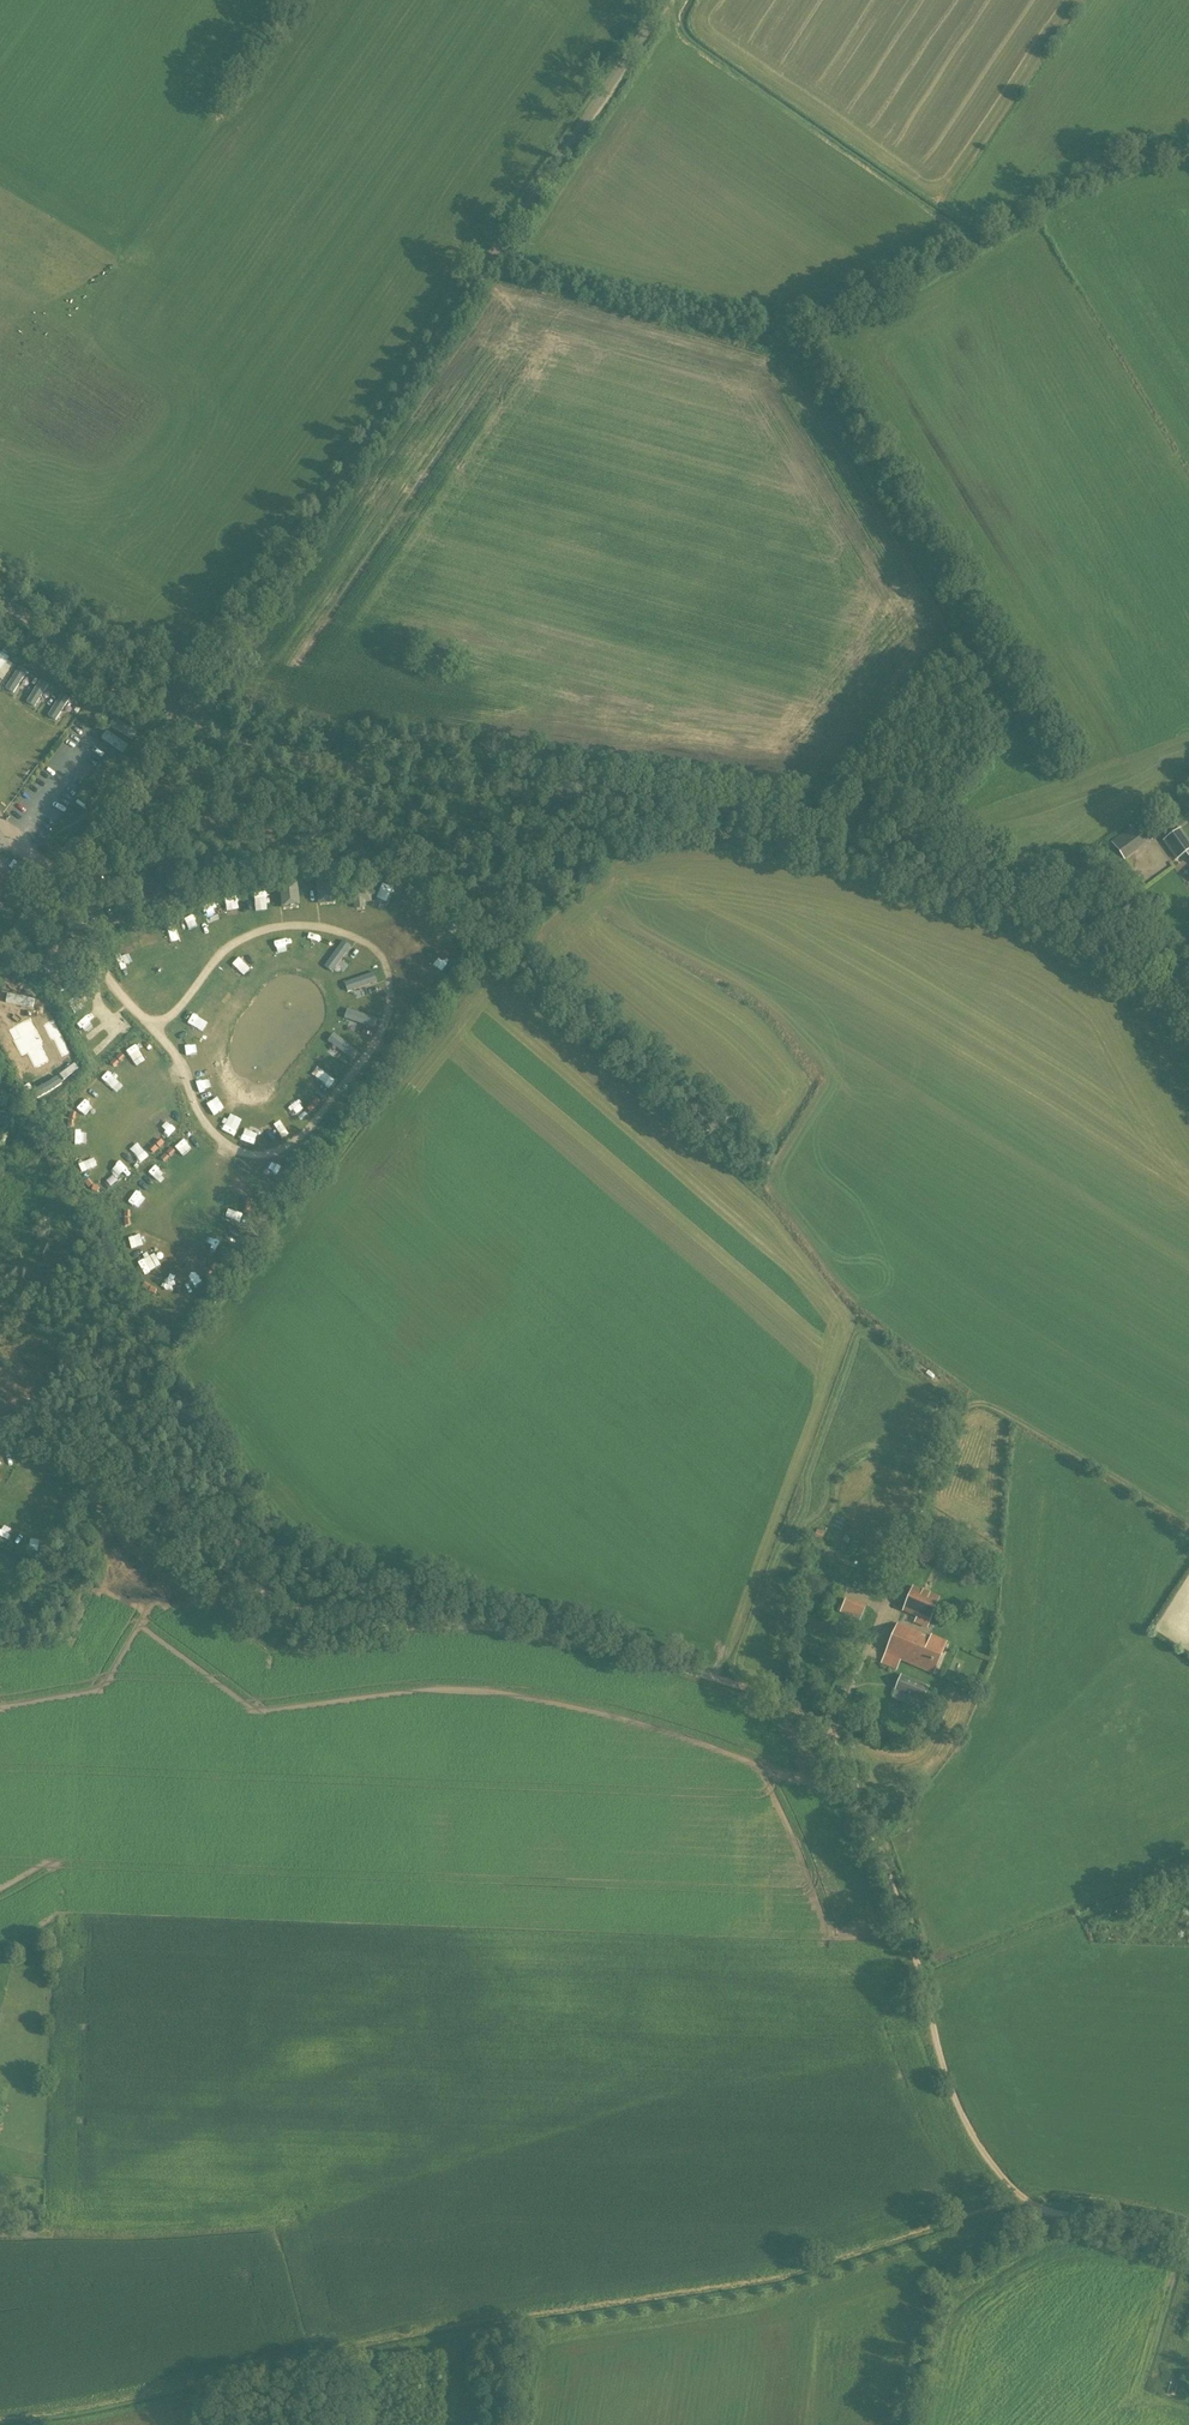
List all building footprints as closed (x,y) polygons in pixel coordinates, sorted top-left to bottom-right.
[(2,682),(13,661),(0,654),(0,681),(2,682)] [(14,694),(27,670),(18,665),(5,689),(14,694)] [(35,707),(48,685),(39,680),(26,702),(35,707)] [(56,720),(67,702),(59,697),(47,715),(56,720)] [(74,759),(84,765),(82,768),(91,774),(105,752),(95,746),(97,743),(88,737),(74,759)] [(1180,828),(1163,840),(1177,860),(1186,853),(1188,858),(1188,841),(1180,828)] [(1141,844),(1131,830),(1112,844),(1122,858),(1141,844)] [(0,877),(0,894),(2,892),(4,893),(15,878),(5,870),(0,877)] [(297,906),(297,886),(279,886),(279,906),(297,906)] [(366,967),(372,960),(363,953),(357,960),(366,967)] [(40,1046),(44,1044),(30,1018),(6,1030),(20,1056),(27,1053),(34,1067),(47,1060),(40,1046)] [(43,1026),(50,1040),(53,1039),(61,1054),(67,1050),(52,1021),(43,1026)] [(915,1557),(920,1563),(928,1563),(934,1558),(934,1550),(929,1544),(921,1544),(915,1549),(915,1557)] [(930,1624),(940,1598),(913,1587),(902,1612),(930,1624)] [(839,1613),(861,1620),(865,1608),(843,1601),(839,1613)] [(933,1674),(946,1643),(931,1636),(930,1638),(898,1625),(885,1655),(933,1674)] [(895,1691),(922,1702),(923,1702),(929,1687),(901,1676),(895,1691)]
